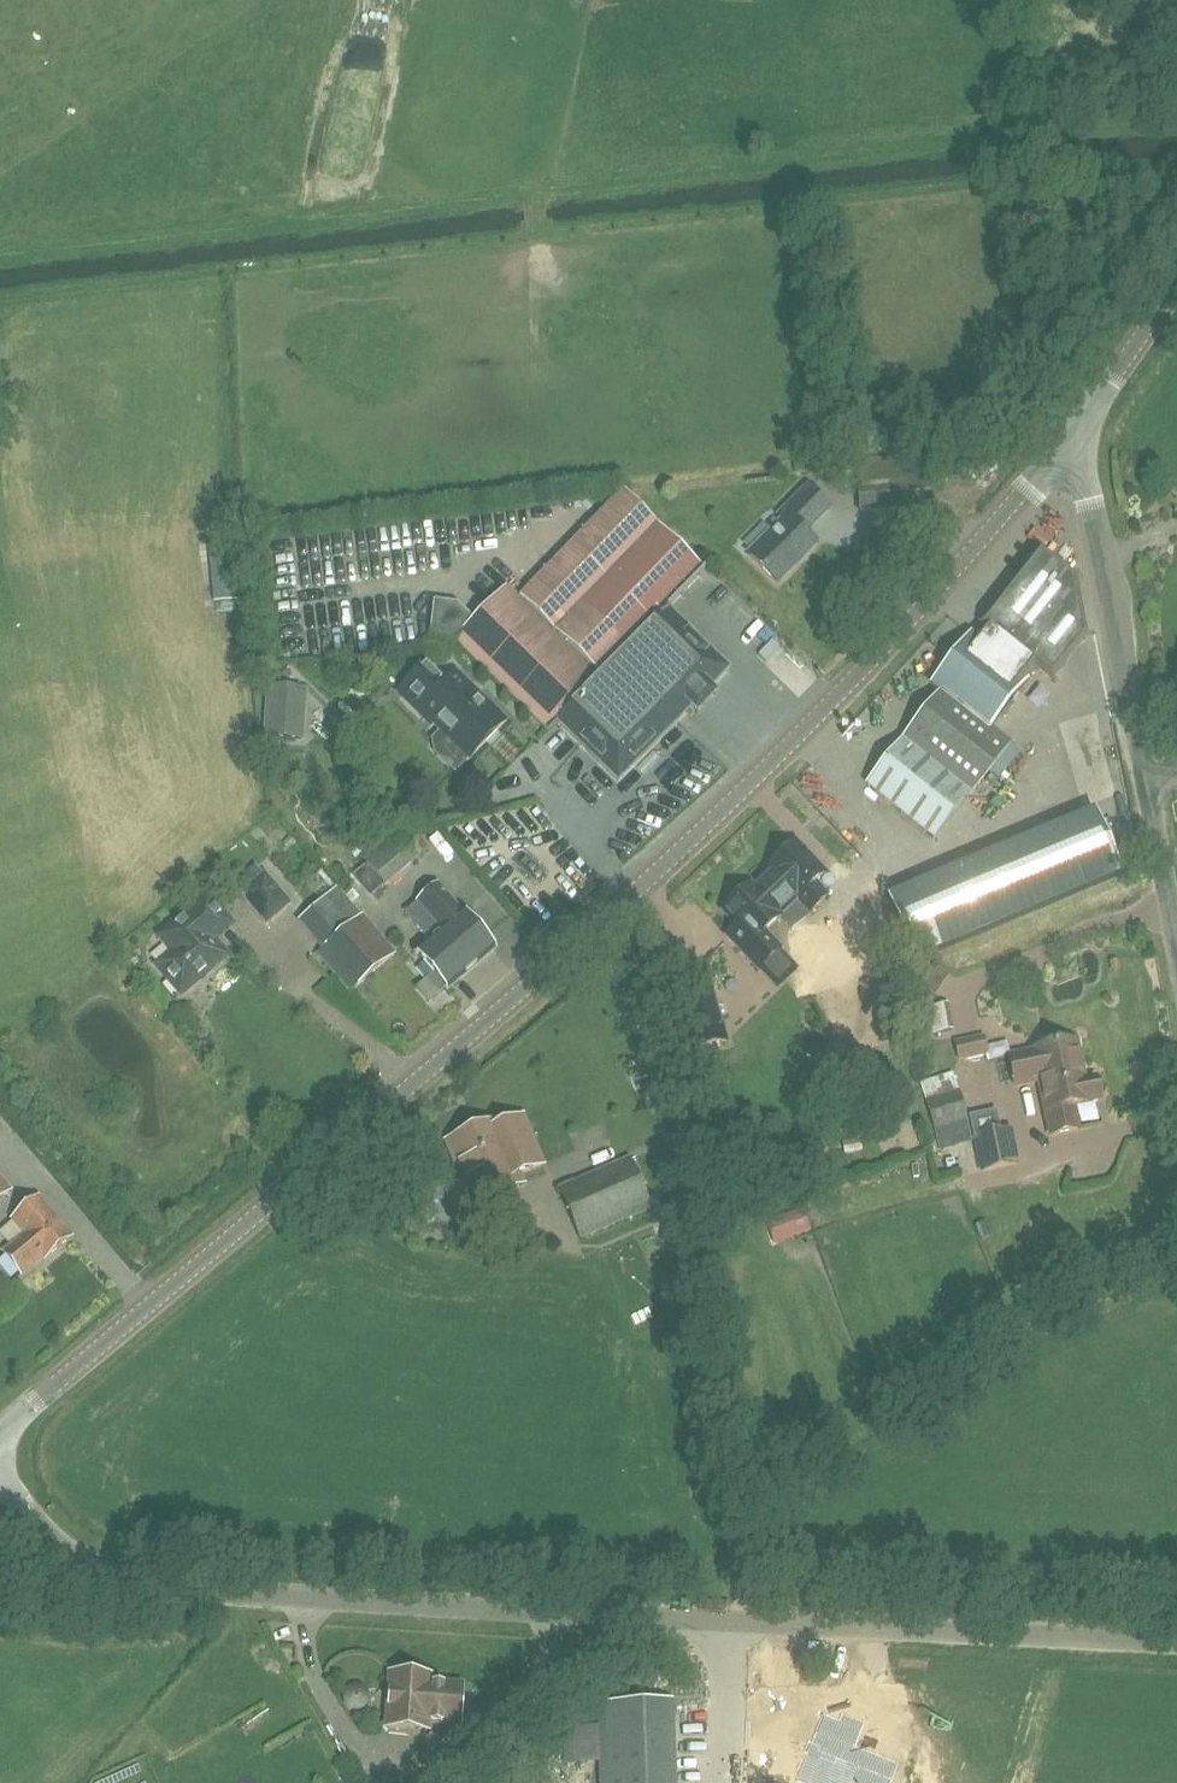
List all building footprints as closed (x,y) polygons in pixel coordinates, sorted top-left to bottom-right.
[(863,512),(935,503),(930,463),(858,472),(863,512)] [(805,533),(830,508),(807,486),(777,516),(782,521),(749,554),(777,583),(816,544),(805,533)] [(618,781),(642,756),(727,668),(667,610),(704,572),(623,493),(519,599),(506,586),(474,619),(458,604),(434,600),(429,639),(453,642),(456,640),(547,729),(556,721),(618,781)] [(215,548),(218,600),(236,599),(233,547),(215,548)] [(1010,587),(981,624),(985,628),(976,639),(972,635),(932,685),(942,693),(867,787),(934,840),(1009,745),(989,728),(1028,681),(1025,679),(1035,667),(1051,680),(1086,638),(1075,579),(1039,551),(1010,588),(1010,587)] [(470,757),(504,722),(479,698),(476,701),(452,678),(446,684),(426,665),(399,693),(431,724),(434,721),(470,757)] [(1075,723),(1066,725),(1088,804),(1118,795),(1099,725),(1086,728),(1090,740),(1080,742),(1075,723)] [(888,899),(915,961),(1120,876),(1094,813),(888,899)] [(385,887),(418,859),(392,829),(360,858),(385,887)] [(775,893),(788,906),(796,898),(810,913),(828,896),(815,883),(825,873),(796,843),(769,868),(785,885),(775,893)] [(779,914),(788,906),(775,893),(785,885),(769,868),(768,869),(772,872),(754,889),(751,885),(723,911),(737,926),(727,936),(758,969),(780,949),(763,932),(780,916),(779,914)] [(266,874),(242,893),(267,922),(290,902),(266,874)] [(404,913),(431,944),(418,955),(447,989),(493,949),(438,884),(404,913)] [(322,901),(305,916),(329,944),(362,916),(338,888),(322,901)] [(172,952),(156,966),(181,995),(227,956),(213,940),(232,925),(229,921),(207,895),(167,929),(159,936),(172,952)] [(322,951),(318,954),(350,992),(394,954),(362,916),(329,944),(322,951)] [(713,998),(679,1008),(692,1053),(727,1043),(713,998)] [(1032,1051),(1008,1056),(1014,1086),(1038,1081),(1050,1135),(1078,1129),(1073,1106),(1089,1102),(1099,1099),(1095,1078),(1084,1080),(1076,1041),(1031,1050),(1032,1051)] [(968,1119),(959,1090),(925,1101),(934,1129),(939,1152),(972,1142),(968,1119)] [(971,1117),(982,1171),(1015,1163),(1009,1129),(998,1131),(994,1112),(971,1117)] [(496,1123),(448,1143),(473,1204),(521,1184),(518,1175),(541,1165),(522,1118),(498,1128),(496,1123)] [(580,1239),(651,1208),(630,1159),(559,1190),(580,1239)] [(11,1190),(0,1177),(0,1199),(11,1190)] [(46,1258),(70,1238),(37,1199),(13,1219),(27,1235),(4,1254),(20,1273),(43,1255),(46,1258)] [(774,1244),(810,1231),(802,1210),(766,1223),(774,1244)] [(390,1672),(387,1724),(427,1727),(427,1720),(459,1722),(462,1683),(430,1681),(430,1674),(390,1672)] [(597,1729),(598,1753),(675,1750),(674,1701),(597,1703),(597,1729)] [(806,1753),(795,1781),(800,1782),(889,1782),(898,1762),(854,1745),(864,1721),(841,1712),(838,1719),(822,1713),(811,1741),(807,1740),(803,1752),(806,1753)] [(598,1753),(597,1729),(563,1730),(564,1767),(599,1766),(598,1753)] [(598,1753),(599,1766),(599,1782),(677,1782),(675,1750),(598,1753)]
